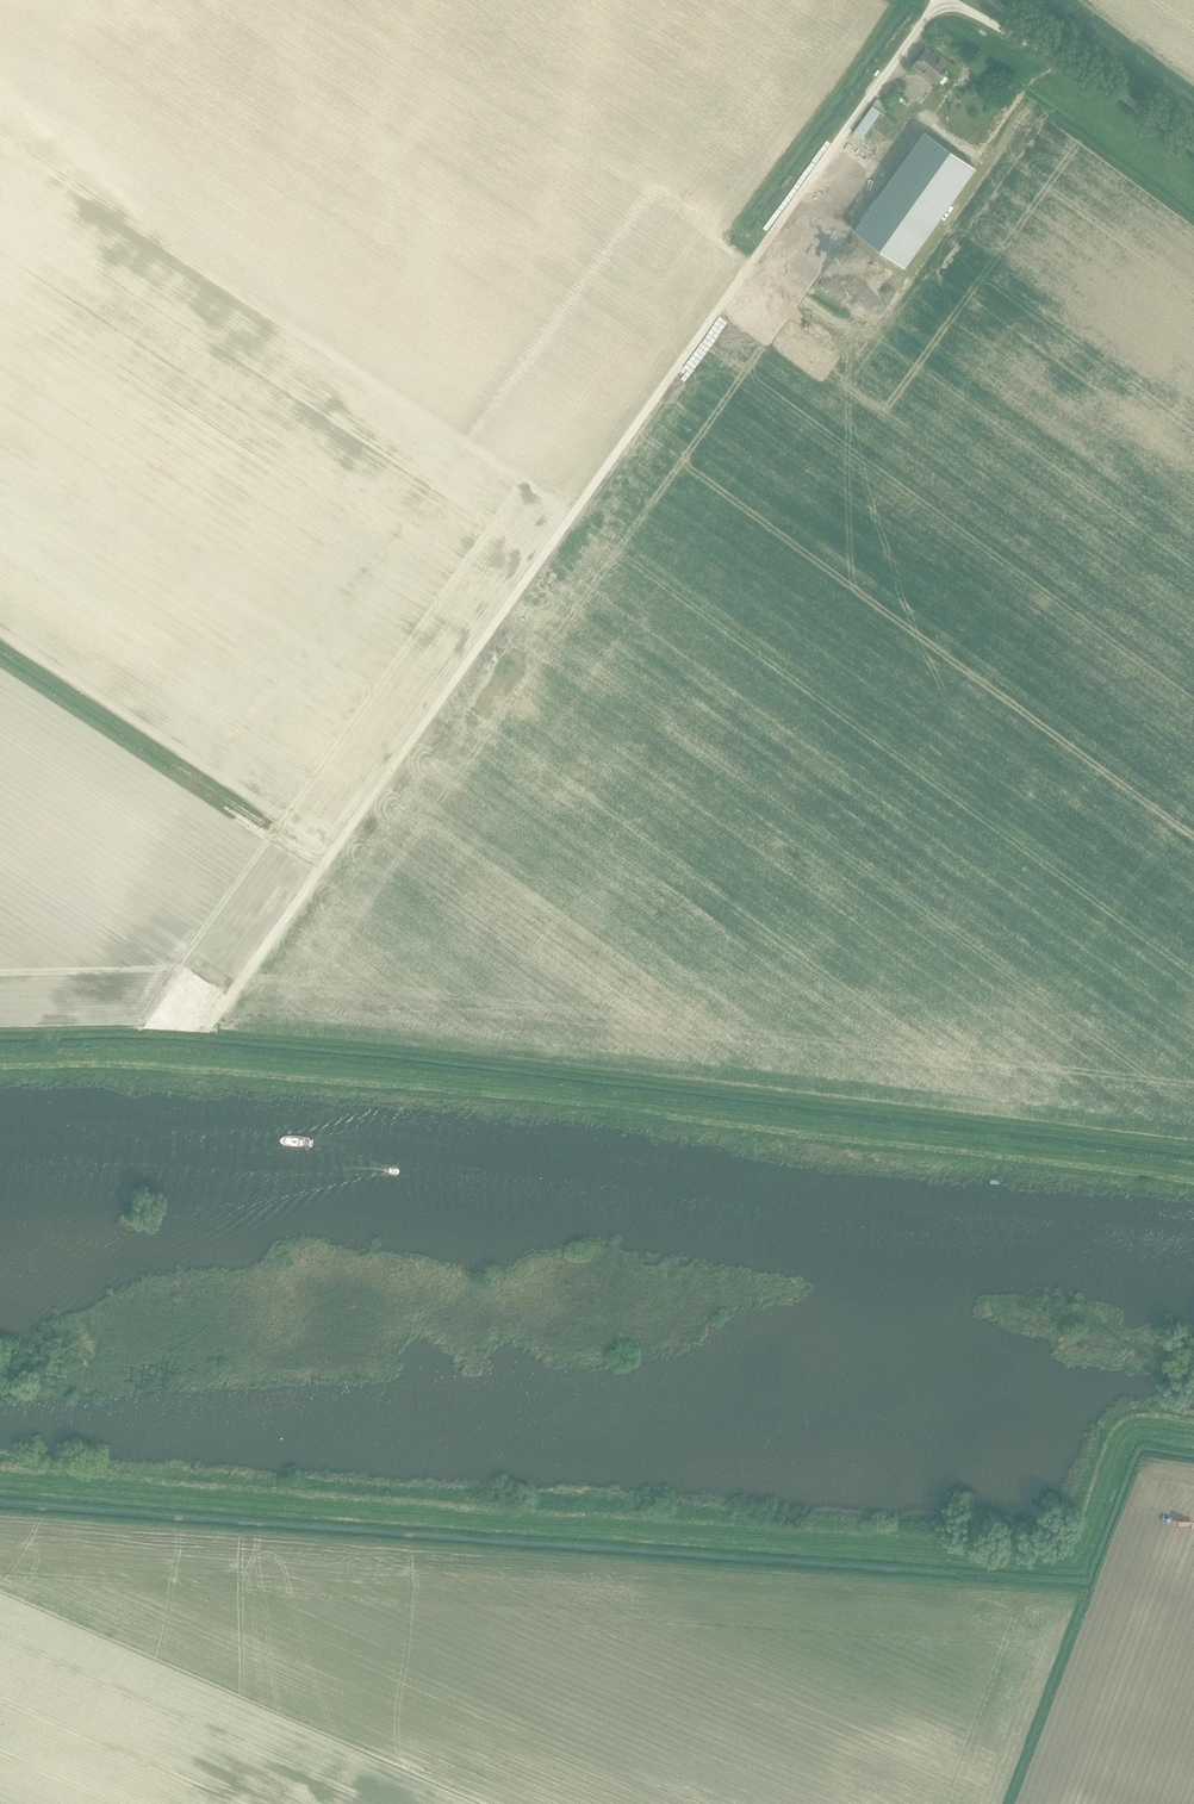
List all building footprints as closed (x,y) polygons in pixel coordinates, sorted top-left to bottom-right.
[(952,65),(941,57),(934,51),(932,54),(926,49),(914,64),(937,83),(952,65)] [(873,105),(854,133),(862,138),(881,111),(873,105)] [(925,132),(854,231),(905,268),(976,169),(925,132)] [(800,260),(796,267),(807,272),(810,265),(800,260)]
